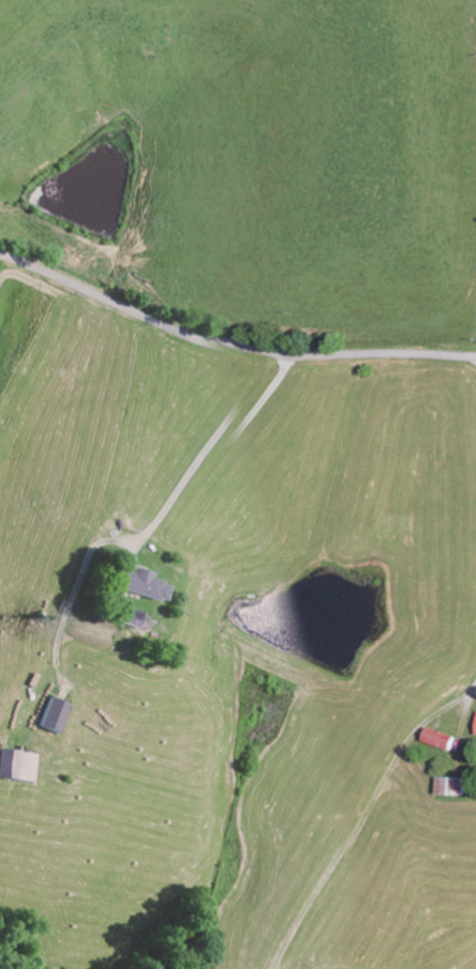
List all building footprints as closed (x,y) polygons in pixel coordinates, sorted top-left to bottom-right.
[(173,601),(177,585),(158,580),(160,572),(141,567),(140,572),(127,569),(122,589),(173,601)] [(148,626),(148,611),(130,611),(130,626),(148,626)] [(77,705),(58,696),(44,725),(64,734),(77,705)] [(452,752),(458,738),(431,727),(425,742),(452,752)] [(39,782),(42,752),(0,748),(0,766),(0,770),(0,777),(39,782)] [(468,778),(440,778),(440,795),(468,795),(468,778)]
